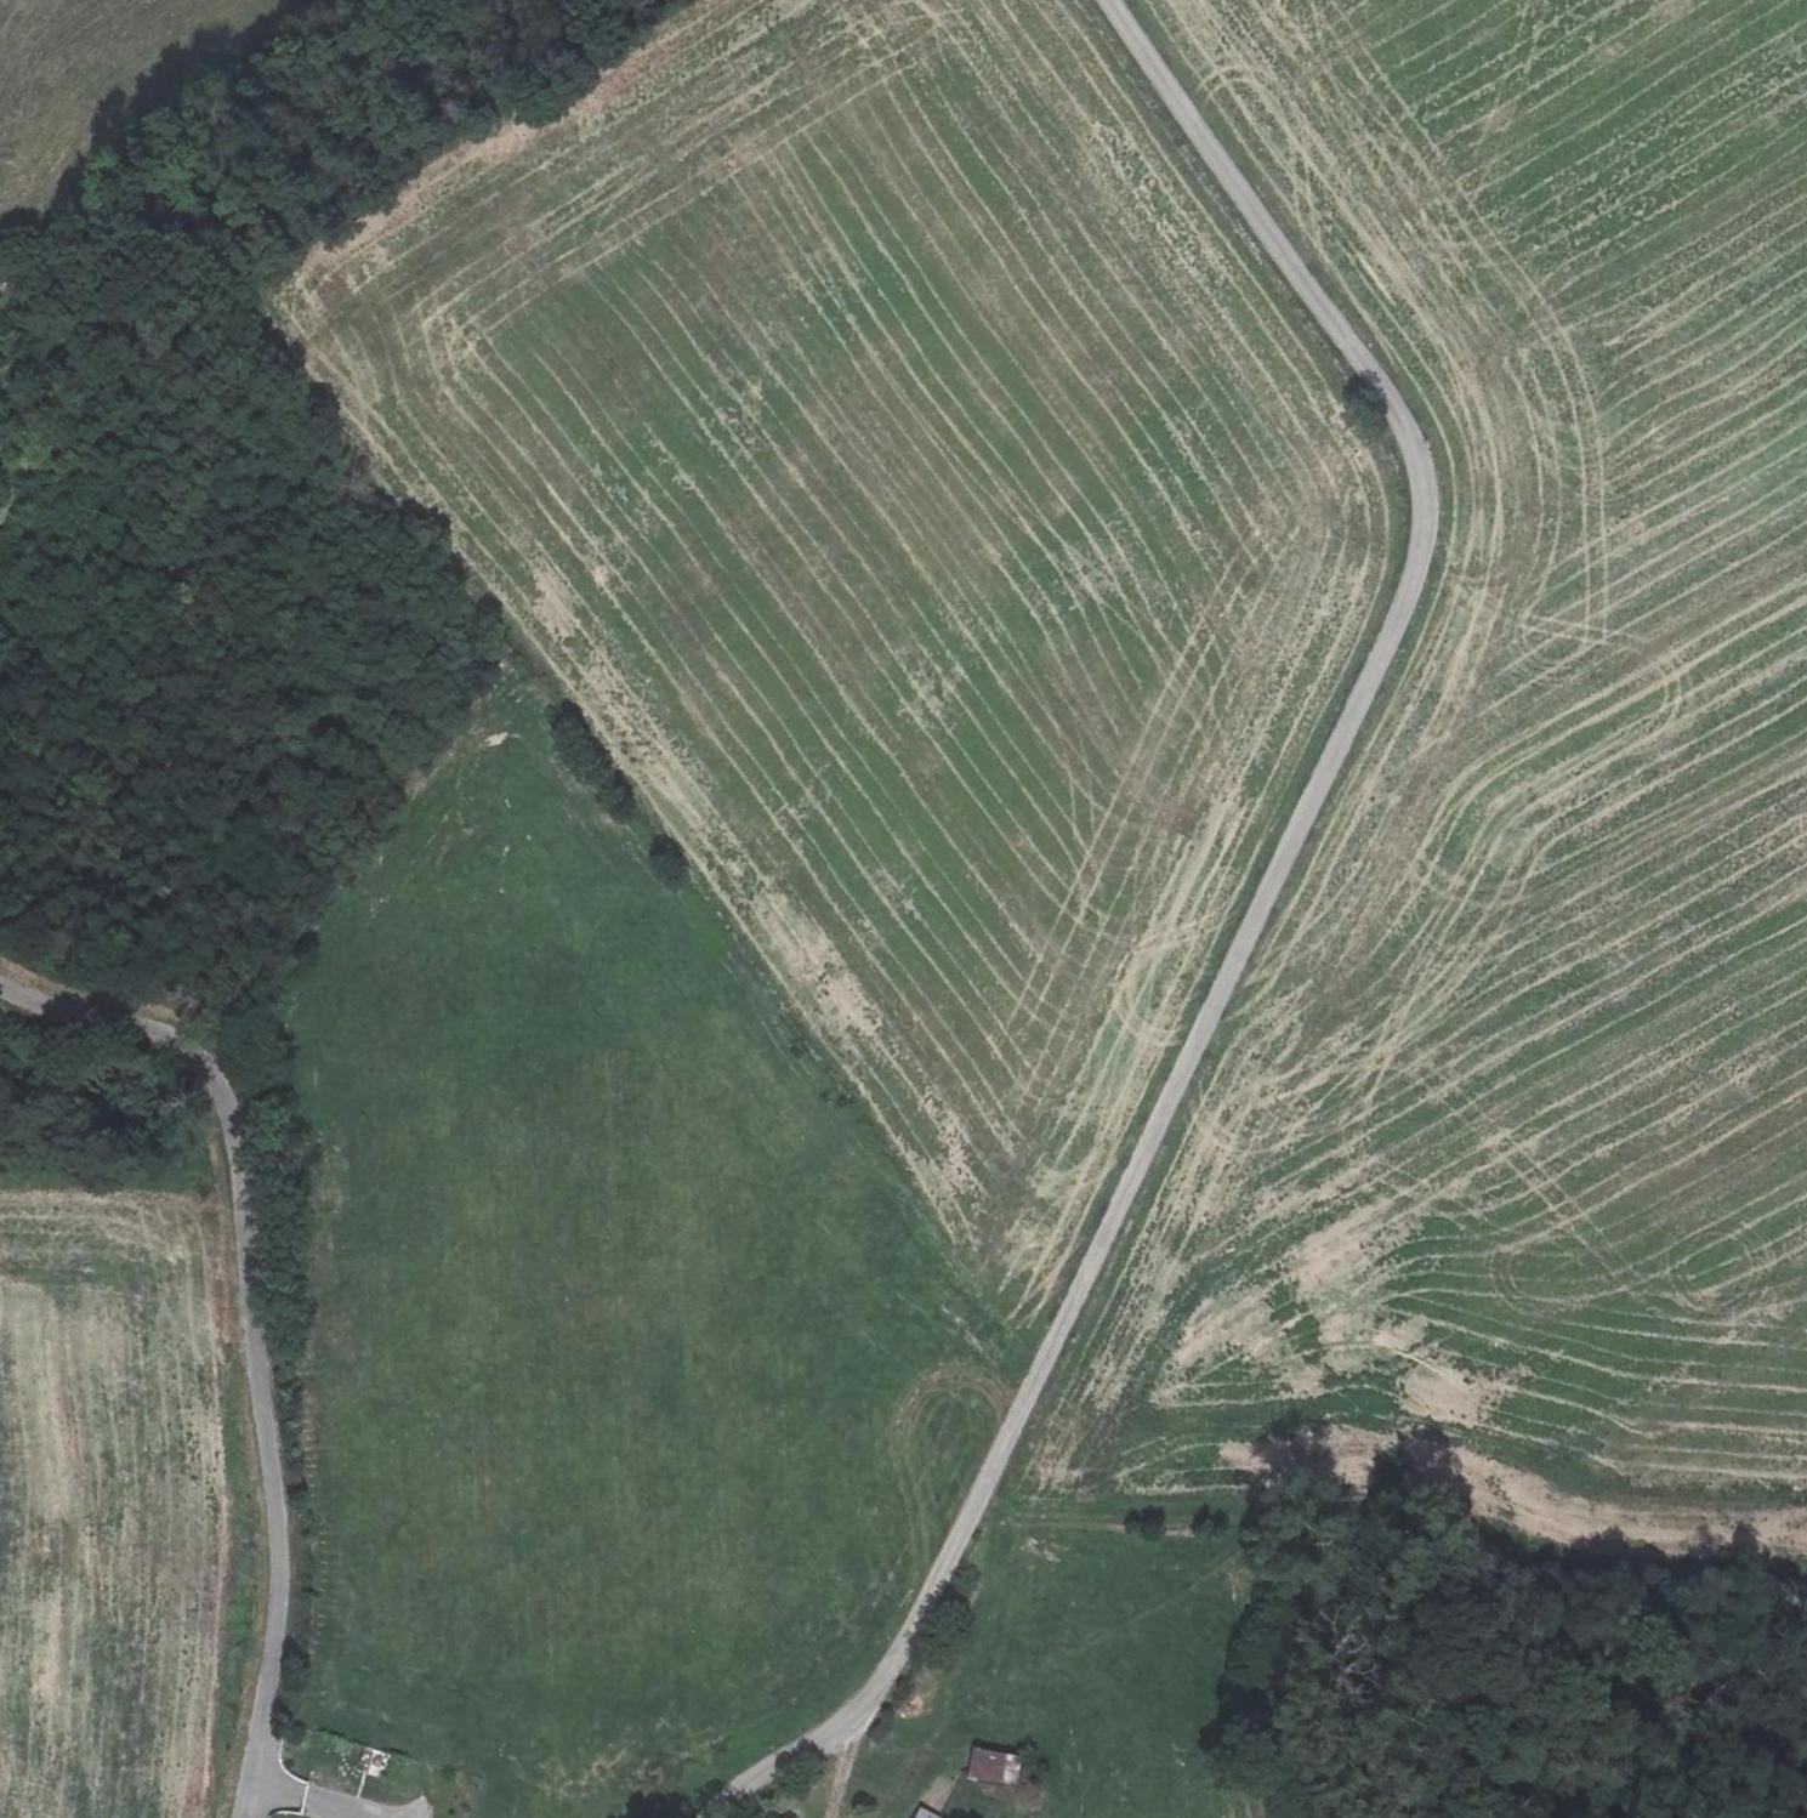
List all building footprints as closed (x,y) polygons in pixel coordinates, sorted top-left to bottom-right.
[(972,1746),(965,1776),(1013,1788),(1020,1758),(972,1746)] [(937,1815),(918,1808),(914,1817),(935,1817),(937,1815)]
